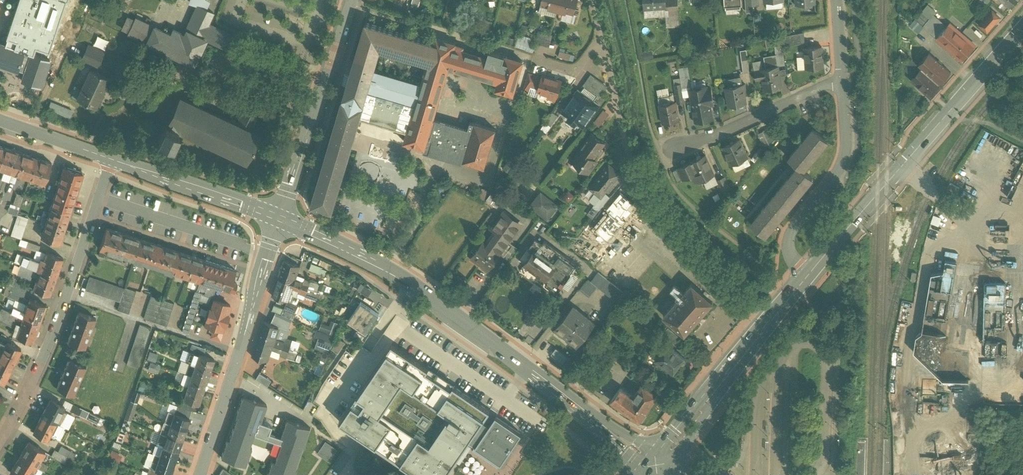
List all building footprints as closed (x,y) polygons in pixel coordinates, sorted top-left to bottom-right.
[(4,45),(24,52),(23,55),(31,57),(32,54),(33,55),(36,47),(49,52),(66,0),(67,1),(67,0),(18,0),(5,38),(7,38),(4,45)] [(182,40),(136,18),(135,17),(134,21),(127,18),(122,29),(128,32),(127,35),(128,35),(193,65),(193,66),(206,40),(230,51),(236,37),(208,24),(213,13),(203,8),(206,1),(205,0),(191,0),(189,2),(197,6),(182,40)] [(540,5),(557,10),(560,0),(542,0),(540,5)] [(557,10),(574,14),(578,0),(560,0),(557,10)] [(668,11),(679,10),(678,0),(668,0),(668,11)] [(931,19),(922,11),(915,20),(923,27),(931,19)] [(992,11),(980,25),(987,31),(1000,17),(992,11)] [(434,43),(366,23),(353,63),(374,70),(380,50),(428,64),(434,43)] [(975,45),(950,24),(937,39),(961,61),(975,45)] [(539,32),(536,43),(542,45),(546,34),(539,32)] [(804,32),(780,37),(781,44),(782,44),(804,40),(805,48),(804,32)] [(552,36),(546,34),(542,45),(549,47),(552,36)] [(780,37),(773,38),(776,55),(776,54),(778,66),(785,65),(782,44),(781,44),(780,37)] [(436,38),(434,43),(428,64),(422,84),(374,70),(353,63),(348,81),(343,98),(343,100),(342,100),(311,205),(332,212),(348,157),(349,157),(352,145),(357,127),(363,107),(411,121),(405,141),(405,142),(424,148),(433,118),(448,67),(455,44),(455,43),(436,38)] [(0,44),(0,65),(5,67),(18,71),(23,55),(24,52),(4,45),(0,44)] [(504,62),(462,50),(463,47),(455,44),(448,67),(498,82),(496,89),(513,94),(523,61),(506,56),(504,62)] [(103,52),(88,46),(82,59),(97,66),(103,52)] [(805,48),(807,69),(824,67),(823,59),(822,47),(805,48)] [(747,50),(740,51),(744,73),(750,72),(747,50)] [(561,51),(559,56),(570,59),(571,55),(561,51)] [(951,73),(929,53),(919,66),(922,69),(941,85),(951,73)] [(33,55),(32,54),(31,57),(23,55),(18,71),(25,73),(22,82),(31,85),(40,88),(41,87),(40,87),(42,81),(43,81),(45,74),(44,73),(48,61),(49,61),(50,60),(40,57),(33,55)] [(776,55),(764,57),(766,68),(778,66),(776,54),(776,55)] [(310,64),(299,61),(297,66),(308,70),(310,64)] [(766,68),(761,69),(761,70),(755,71),(756,80),(763,79),(765,90),(782,87),(778,66),(766,68)] [(110,78),(90,69),(81,89),(76,87),(72,96),(96,107),(110,78)] [(941,85),(922,69),(912,81),(930,97),(941,85)] [(562,82),(542,76),(541,78),(529,74),(524,91),(529,93),(529,92),(536,95),(537,91),(548,95),(547,98),(555,100),(556,97),(557,97),(562,82)] [(591,76),(583,87),(584,88),(581,92),(594,102),(597,97),(598,98),(606,87),(591,76)] [(691,76),(681,78),(681,84),(684,97),(691,96),(690,90),(693,89),(691,76)] [(681,84),(675,85),(678,102),(678,104),(685,103),(684,97),(681,84)] [(745,84),(726,88),(729,107),(746,104),(745,95),(747,95),(745,84)] [(693,89),(690,90),(691,96),(692,101),(709,98),(710,105),(714,105),(711,88),(707,88),(707,87),(693,89)] [(581,92),(578,90),(562,112),(569,116),(567,119),(575,124),(577,122),(584,127),(599,105),(594,102),(581,92)] [(237,124),(179,96),(174,105),(171,110),(170,114),(166,123),(164,123),(157,137),(171,143),(178,129),(246,161),(259,134),(250,130),(257,117),(243,110),(237,124)] [(670,96),(659,98),(660,105),(671,103),(670,96)] [(709,98),(692,101),(696,121),(713,118),(710,105),(709,98)] [(660,105),(660,108),(661,113),(661,114),(663,124),(679,121),(676,102),(671,103),(660,105)] [(411,121),(363,107),(357,127),(405,141),(411,121)] [(552,113),(545,123),(551,127),(558,117),(552,113)] [(468,128),(433,118),(424,148),(423,151),(464,163),(464,161),(484,167),(496,129),(470,121),(468,128)] [(770,128),(763,131),(764,132),(769,144),(770,145),(775,139),(770,128)] [(813,128),(789,158),(798,166),(803,170),(828,141),(813,128)] [(769,144),(764,132),(758,135),(764,146),(769,144)] [(606,143),(591,133),(580,149),(581,150),(576,158),(583,163),(581,166),(589,172),(597,161),(594,159),(606,143)] [(739,140),(724,147),(728,156),(727,157),(730,164),(731,164),(732,165),(739,162),(748,158),(739,140)] [(4,147),(0,160),(0,169),(11,173),(24,177),(31,156),(4,147)] [(706,155),(690,162),(690,163),(678,168),(679,169),(684,180),(693,175),(696,182),(699,181),(699,182),(714,174),(706,155)] [(52,163),(36,158),(29,179),(45,184),(52,163)] [(748,158),(739,162),(742,168),(750,164),(748,158)] [(609,165),(590,189),(596,193),(601,197),(605,193),(607,190),(608,191),(615,182),(614,181),(620,174),(617,171),(613,167),(612,168),(609,165)] [(774,196),(788,208),(813,178),(803,170),(798,166),(774,196)] [(64,167),(51,205),(70,211),(83,173),(64,167)] [(1022,179),(1022,168),(1022,167),(1014,179),(1020,183),(1022,179)] [(0,169),(0,190),(4,191),(5,191),(11,173),(0,169)] [(679,169),(673,171),(678,182),(684,180),(679,169)] [(725,177),(717,180),(723,194),(731,191),(725,177)] [(488,190),(482,188),(479,198),(485,200),(488,190)] [(617,189),(610,197),(614,201),(621,192),(617,189)] [(497,206),(504,196),(494,190),(487,200),(497,206)] [(614,201),(607,210),(615,217),(618,213),(622,217),(634,203),(621,192),(614,201)] [(596,193),(590,200),(594,204),(593,205),(594,205),(601,197),(596,193)] [(605,193),(601,197),(594,205),(593,207),(598,211),(602,206),(610,197),(605,193)] [(24,196),(17,194),(13,205),(20,207),(24,196)] [(557,207),(541,194),(532,206),(547,219),(549,217),(550,218),(554,212),(553,212),(557,207)] [(788,208),(774,196),(751,224),(766,236),(773,227),(772,227),(777,221),(777,222),(788,208)] [(610,197),(602,206),(607,210),(614,201),(610,197)] [(70,211),(51,205),(52,206),(48,219),(42,217),(41,222),(46,224),(42,237),(41,237),(60,244),(60,243),(59,243),(69,211),(70,212),(70,211)] [(521,227),(503,213),(491,229),(497,233),(488,246),(491,248),(500,235),(509,241),(510,242),(521,227)] [(18,215),(11,236),(21,239),(28,218),(18,215)] [(481,227),(475,223),(469,232),(474,236),(481,227)] [(140,239),(106,228),(99,249),(133,260),(140,239)] [(500,235),(491,248),(488,246),(483,242),(472,256),(484,264),(482,266),(488,271),(490,269),(500,255),(500,254),(509,241),(500,235)] [(178,252),(140,239),(133,260),(171,272),(178,252)] [(558,265),(541,253),(546,247),(545,246),(535,239),(528,249),(532,252),(523,264),(546,281),(547,280),(558,265)] [(40,246),(28,242),(26,248),(36,251),(38,252),(40,246)] [(577,265),(547,243),(545,246),(546,247),(541,253),(558,265),(547,280),(548,281),(545,284),(557,293),(577,265)] [(63,259),(46,252),(44,260),(40,259),(39,262),(23,256),(20,264),(39,271),(56,277),(63,259)] [(205,260),(178,252),(171,272),(198,281),(205,260)] [(310,270),(325,275),(328,268),(318,264),(320,260),(314,258),(310,270)] [(948,323),(958,261),(946,259),(944,273),(934,271),(925,331),(928,331),(930,319),(937,320),(937,321),(948,323)] [(235,270),(205,260),(198,281),(182,332),(187,334),(201,293),(212,297),(216,287),(228,291),(234,293),(237,284),(231,282),(235,270)] [(300,266),(284,260),(278,278),(294,283),(296,279),(300,266)] [(39,271),(20,264),(17,274),(30,279),(31,276),(37,278),(39,271)] [(56,277),(39,271),(37,278),(33,289),(50,295),(50,294),(56,279),(56,277)] [(573,271),(563,285),(570,289),(580,276),(573,271)] [(625,294),(598,273),(591,282),(588,280),(581,289),(590,296),(597,287),(618,303),(625,294)] [(124,289),(90,278),(86,290),(120,301),(124,289)] [(294,283),(278,278),(272,296),(288,301),(293,289),(294,283)] [(311,281),(304,279),(303,282),(296,279),(294,283),(308,288),(311,281)] [(27,286),(15,281),(12,287),(25,292),(27,286)] [(987,281),(985,356),(998,357),(998,343),(1007,343),(1008,282),(987,281)] [(308,288),(294,283),(293,289),(300,291),(299,294),(305,297),(308,288)] [(692,284),(664,316),(685,335),(713,302),(692,284)] [(25,292),(12,287),(8,297),(15,300),(27,305),(29,300),(23,298),(25,292)] [(136,291),(125,288),(117,310),(129,314),(136,291)] [(320,292),(308,288),(305,297),(316,301),(317,297),(318,297),(320,292)] [(234,297),(223,293),(221,300),(232,304),(234,297)] [(163,300),(151,296),(144,319),(155,323),(163,300)] [(27,305),(15,300),(11,312),(10,311),(10,312),(22,317),(27,305)] [(46,306),(29,300),(22,317),(22,318),(39,324),(46,306)] [(174,304),(163,300),(155,323),(166,326),(174,304)] [(230,305),(214,300),(211,309),(210,308),(206,319),(210,320),(208,326),(214,328),(222,330),(222,329),(224,324),(225,325),(228,315),(227,314),(230,305)] [(379,314),(361,302),(349,320),(367,333),(379,314)] [(595,324),(573,306),(556,328),(557,329),(557,328),(564,334),(569,339),(570,339),(577,344),(576,345),(578,346),(595,324)] [(297,313),(285,308),(281,315),(292,320),(294,320),(297,313)] [(10,312),(1,309),(0,311),(0,319),(16,325),(19,326),(22,318),(22,317),(10,312)] [(96,318),(78,312),(67,342),(85,348),(96,318)] [(292,320),(281,315),(279,320),(290,325),(292,320)] [(39,324),(22,318),(19,326),(18,329),(14,328),(12,335),(16,336),(16,337),(32,343),(39,324)] [(336,337),(334,337),(339,321),(331,319),(330,323),(322,321),(317,335),(320,336),(316,348),(331,353),(336,337)] [(280,327),(264,321),(258,339),(274,344),(290,350),(292,342),(285,339),(285,342),(276,339),(280,327)] [(140,324),(127,365),(138,368),(151,328),(140,324)] [(222,330),(214,328),(211,337),(220,340),(224,330),(222,329),(222,330)] [(919,332),(917,354),(925,355),(923,371),(948,374),(951,348),(947,347),(949,335),(919,332)] [(274,344),(258,339),(252,356),(268,362),(272,349),(281,353),(280,356),(287,358),(290,350),(274,344)] [(7,342),(5,345),(0,355),(0,360),(13,366),(21,349),(7,342)] [(666,344),(663,348),(657,344),(651,353),(657,357),(655,359),(674,373),(685,358),(666,344)] [(205,349),(192,345),(190,352),(199,354),(202,355),(205,349)] [(568,357),(556,348),(551,354),(563,363),(568,357)] [(298,353),(290,350),(287,358),(295,361),(298,353)] [(148,359),(156,362),(159,353),(150,351),(148,359)] [(199,354),(190,352),(187,363),(195,365),(199,354)] [(341,420),(421,474),(445,474),(469,440),(473,443),(476,445),(475,446),(501,463),(522,433),(496,416),(490,425),(486,423),(482,420),(484,417),(388,352),(341,420)] [(202,355),(199,354),(195,365),(211,371),(214,360),(202,355)] [(86,367),(69,359),(56,388),(73,395),(86,367)] [(0,360),(0,381),(4,383),(13,366),(0,360)] [(159,372),(161,364),(150,362),(149,371),(159,372)] [(211,371),(195,365),(191,376),(207,381),(211,371)] [(272,380),(260,373),(256,379),(268,387),(272,380)] [(207,381),(191,376),(188,386),(203,392),(207,381)] [(203,392),(188,386),(183,400),(198,405),(199,405),(203,392)] [(643,386),(633,398),(620,389),(612,401),(625,410),(625,411),(639,421),(640,420),(643,422),(647,416),(645,414),(657,396),(643,386)] [(221,460),(244,468),(255,438),(274,444),(271,453),(277,455),(270,474),(295,474),(312,427),(287,418),(280,439),(269,435),(271,428),(261,424),(268,405),(243,396),(221,460)] [(64,407),(51,399),(42,416),(56,423),(64,407)] [(123,418),(131,421),(137,403),(129,400),(123,418)] [(198,405),(183,400),(181,407),(192,411),(195,412),(198,405)] [(89,412),(73,405),(70,411),(86,419),(89,412)] [(181,407),(177,406),(174,413),(189,418),(192,411),(181,407)] [(168,411),(164,422),(170,424),(174,413),(168,411)] [(189,418),(174,413),(170,424),(186,430),(190,419),(189,418)] [(42,416),(34,432),(47,439),(49,436),(56,423),(42,416)] [(170,424),(164,422),(160,433),(167,435),(170,424)] [(56,423),(49,436),(54,438),(56,437),(62,426),(56,423)] [(186,430),(170,424),(167,435),(182,440),(186,430)] [(160,433),(159,433),(158,435),(160,435),(157,443),(163,446),(167,435),(160,433)] [(182,440),(167,435),(163,446),(179,451),(182,440)] [(45,452),(29,442),(20,457),(36,467),(45,452)] [(163,446),(157,443),(157,444),(153,454),(153,453),(153,454),(159,456),(163,446)] [(332,459),(336,448),(323,444),(320,454),(332,459)] [(76,454),(62,446),(58,452),(67,457),(67,458),(72,460),(76,454)] [(179,451),(163,446),(159,456),(175,462),(179,451)] [(58,452),(55,450),(51,456),(64,464),(67,458),(67,457),(58,452)] [(155,455),(150,468),(155,470),(159,456),(153,454),(155,455)] [(159,456),(155,470),(160,472),(169,474),(171,474),(174,467),(173,467),(175,462),(159,456)] [(20,457),(10,473),(14,474),(31,474),(36,467),(20,457)]
